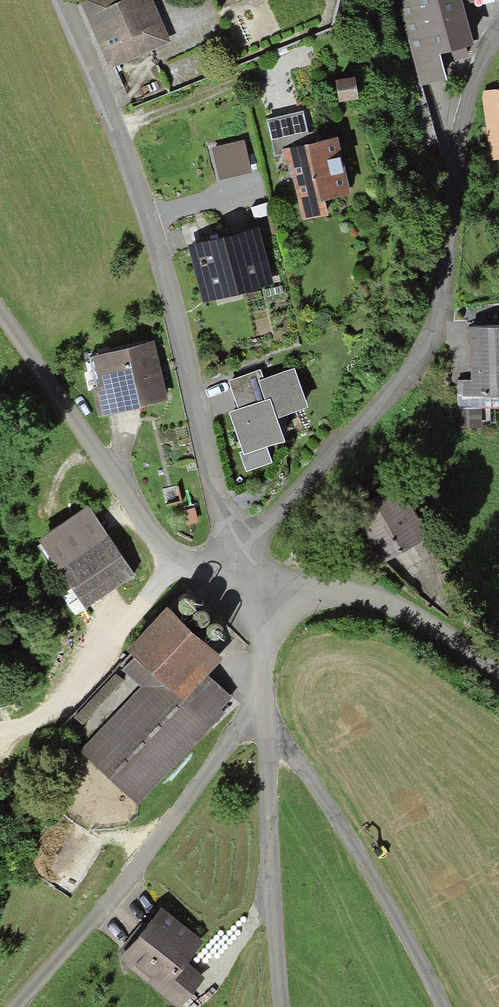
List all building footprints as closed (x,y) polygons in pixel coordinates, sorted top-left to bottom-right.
[(107,68),(171,40),(154,0),(77,0),(107,68)] [(430,63),(468,54),(457,7),(485,0),(415,0),(430,63)] [(355,77),(336,80),(340,101),(358,98),(355,77)] [(486,93),(495,160),(498,160),(498,92),(486,93)] [(282,149),(318,141),(316,131),(308,133),(303,111),(266,120),(274,157),(283,155),(282,149)] [(282,149),(283,155),(285,166),(291,164),(303,218),(325,213),(321,198),(349,192),(338,137),(318,141),(282,149)] [(243,141),(211,149),(218,179),(250,172),(243,141)] [(215,239),(187,246),(200,303),(271,286),(257,229),(215,239)] [(463,394),(498,394),(498,329),(472,329),(472,380),(463,380),(463,394)] [(93,389),(99,413),(167,397),(154,344),(93,358),(100,388),(93,389)] [(239,452),(246,472),(272,463),(266,447),(284,441),(276,417),(306,407),(293,371),(262,382),(259,372),(230,383),(239,408),(228,412),(242,451),(239,452)] [(394,488),(351,513),(376,558),(420,533),(394,488)] [(43,541),(87,604),(133,572),(88,510),(43,541)] [(153,678),(87,748),(137,794),(227,699),(204,677),(220,660),(167,611),(127,654),(153,678)] [(114,674),(75,716),(83,723),(122,681),(114,674)] [(153,913),(117,962),(176,1006),(197,978),(182,967),(198,946),(153,913)]
